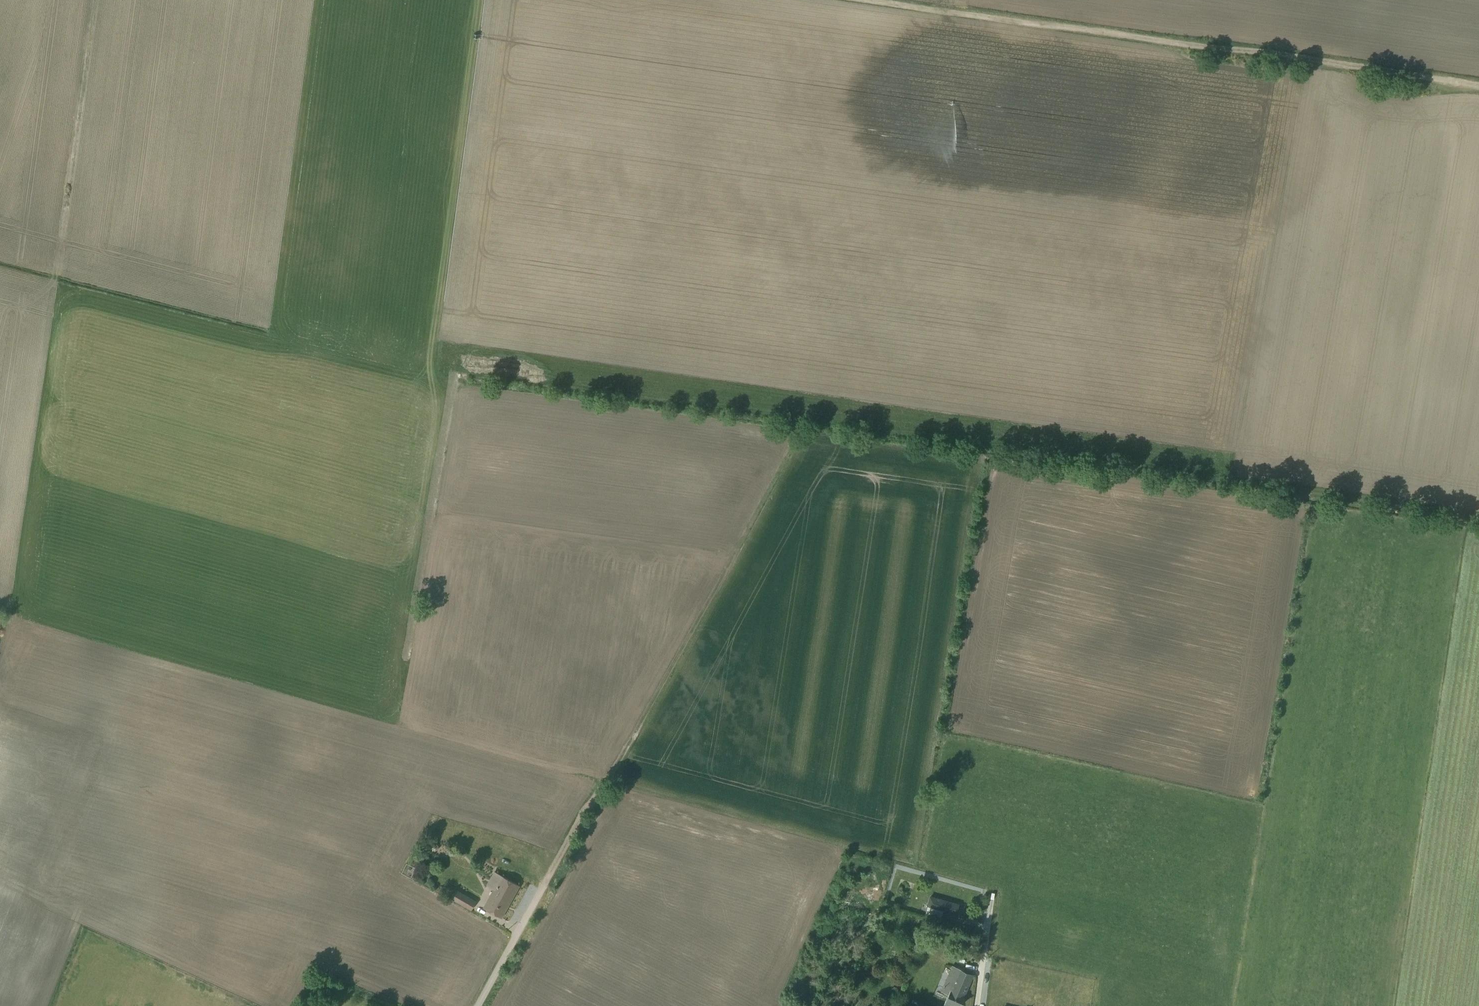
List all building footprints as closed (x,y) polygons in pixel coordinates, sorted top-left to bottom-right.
[(484,907),(501,916),(518,885),(493,872),(487,884),(494,888),(484,907)] [(476,901),(456,889),(450,898),(471,910),(476,901)] [(928,905),(926,913),(941,918),(943,910),(956,913),(959,904),(929,896),(926,905),(928,905)] [(972,975),(951,966),(940,991),(948,995),(943,1005),(950,1005),(951,1004),(956,1005),(959,1005),(972,975)]
